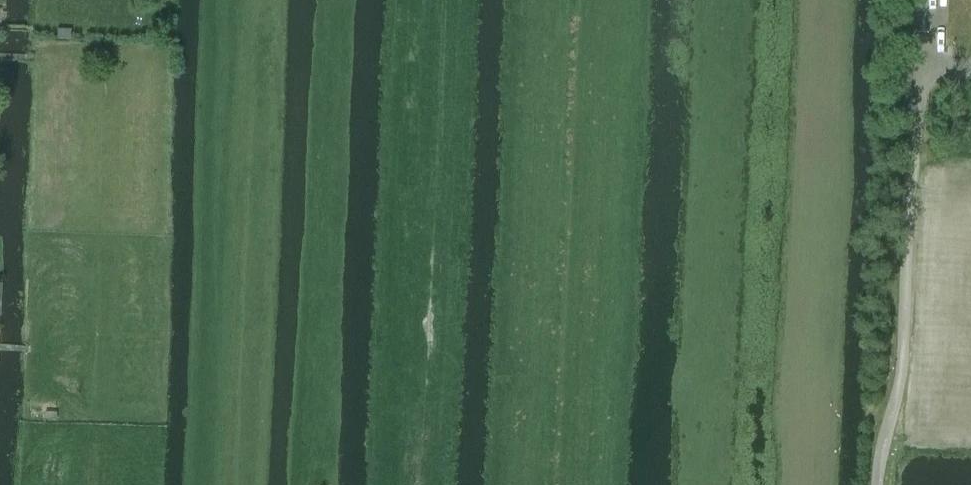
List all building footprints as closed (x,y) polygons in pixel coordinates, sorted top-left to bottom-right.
[(934,136),(944,136),(944,122),(934,122),(934,136)]
